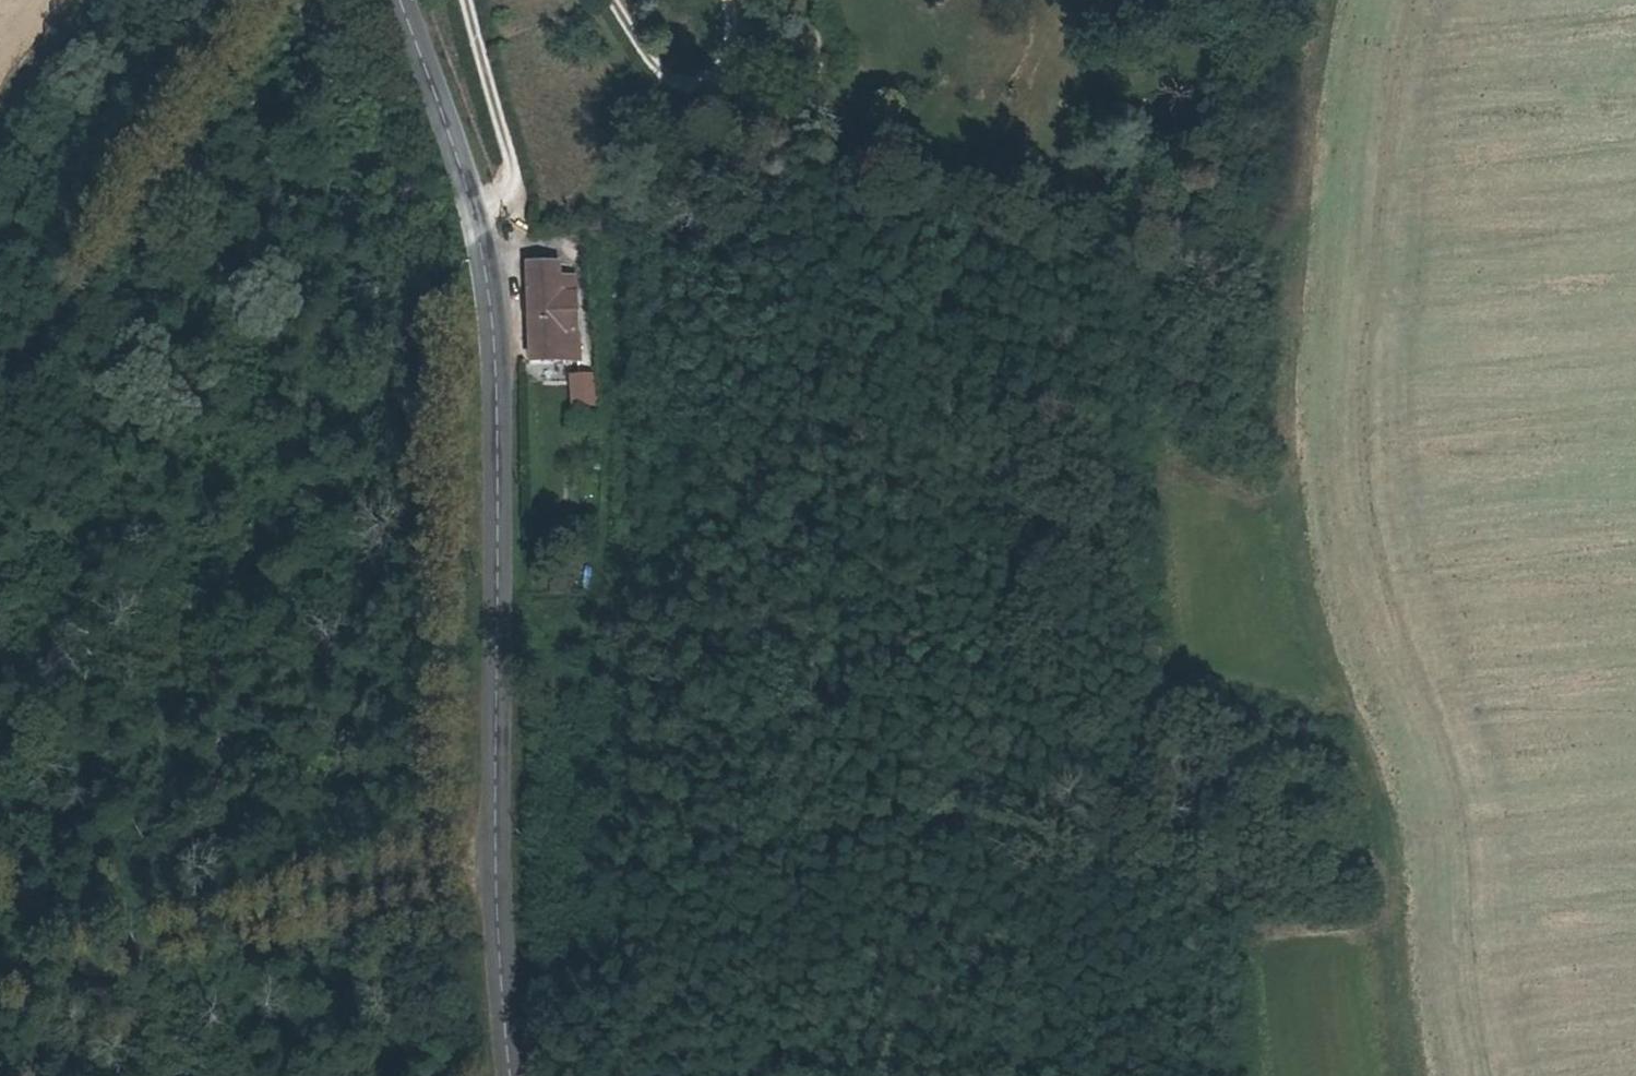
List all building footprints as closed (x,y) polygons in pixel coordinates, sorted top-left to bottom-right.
[(596,329),(593,274),(555,273),(556,342),(561,342),(561,376),(607,376),(605,330),(596,329)]
